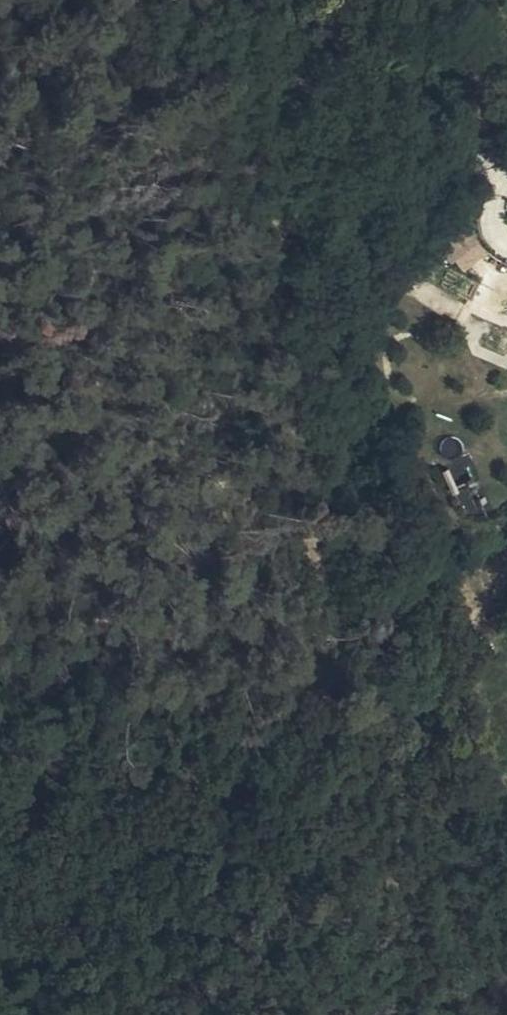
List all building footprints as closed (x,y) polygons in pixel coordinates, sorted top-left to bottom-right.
[(464,464),(449,470),(456,486),(471,480),(464,464)]
